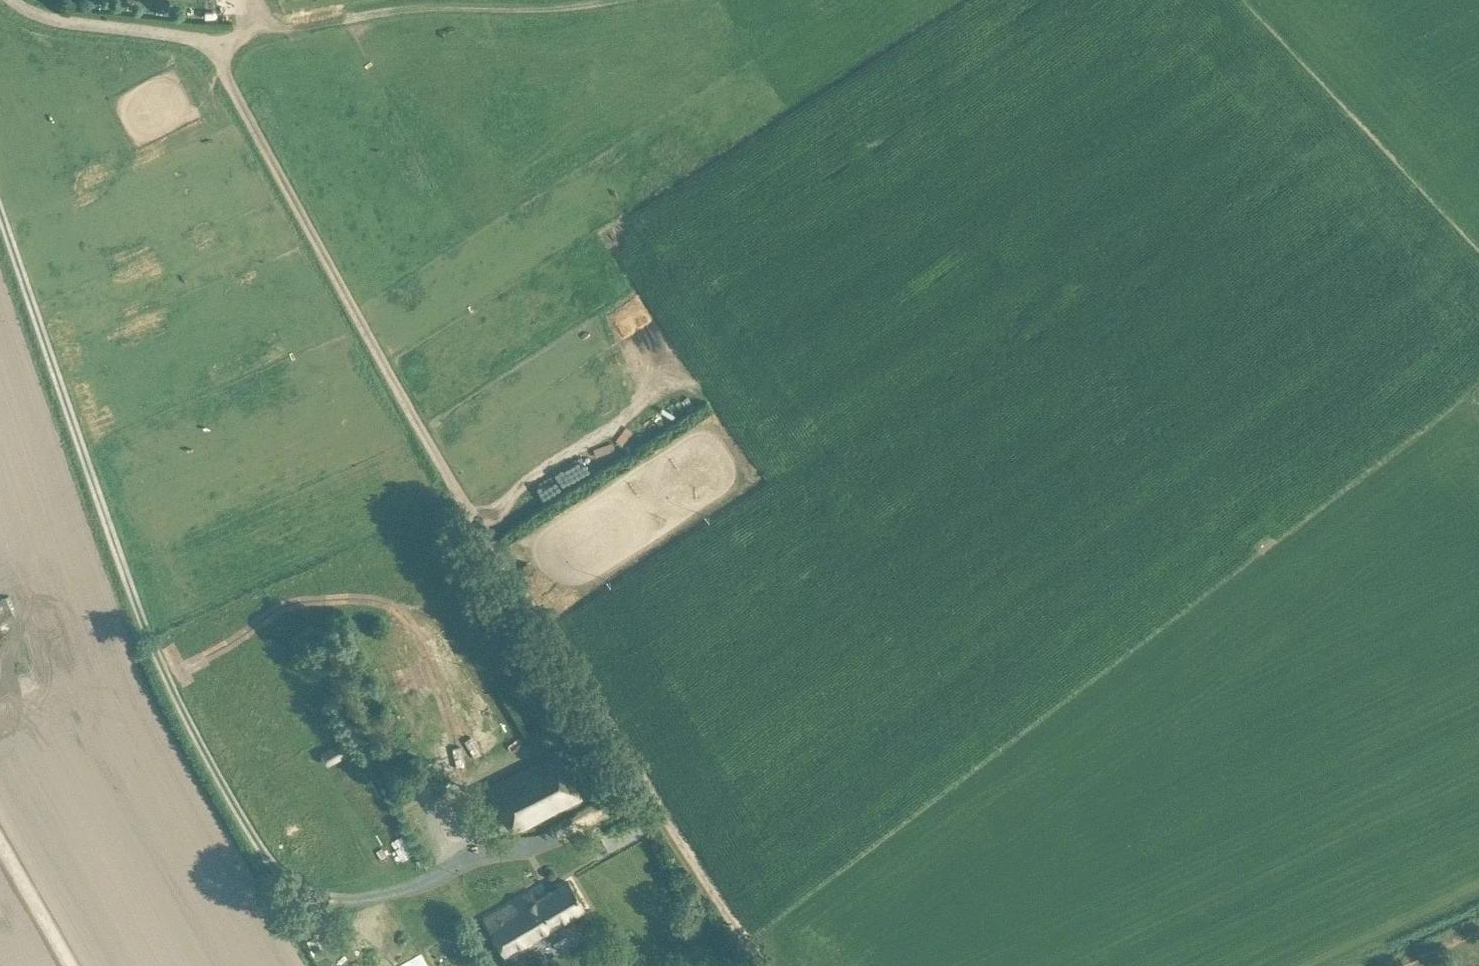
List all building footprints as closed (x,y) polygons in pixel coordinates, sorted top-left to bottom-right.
[(14,614),(5,596),(0,599),(0,621),(14,614)] [(560,751),(488,788),(505,820),(517,813),(523,825),(582,797),(560,751)] [(532,891),(484,918),(505,956),(530,941),(529,940),(584,908),(582,905),(568,881),(536,899),(532,891)] [(424,955),(405,965),(430,965),(424,955)]
